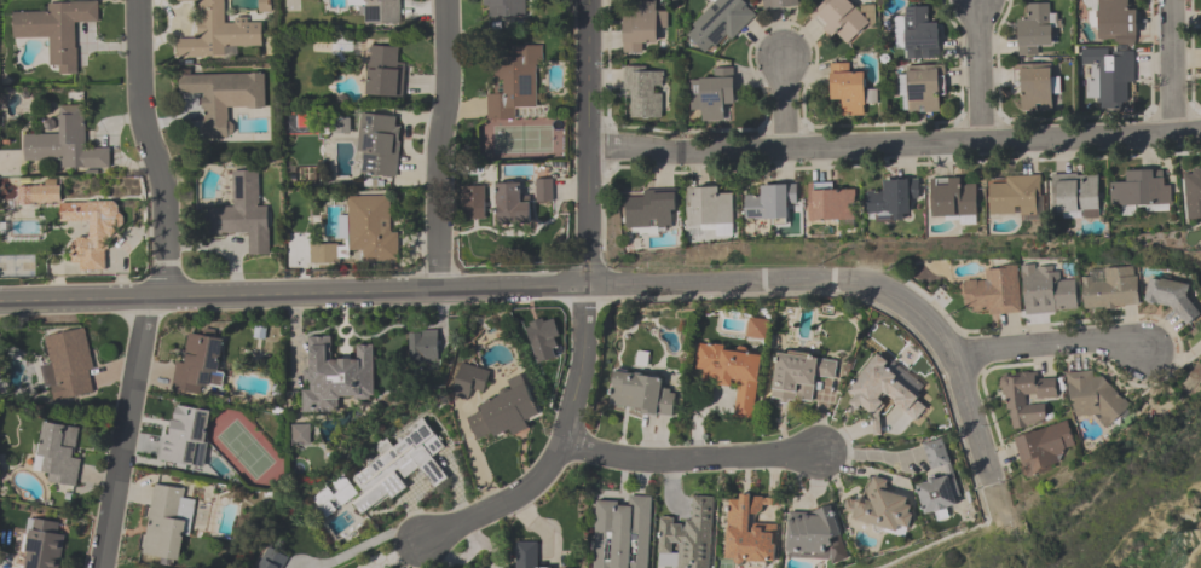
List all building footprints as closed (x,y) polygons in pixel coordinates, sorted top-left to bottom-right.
[(177,4),(199,4),(199,38),(177,39),(178,60),(226,59),(225,47),(262,47),(261,22),(224,23),(224,0),(177,0),(177,4)] [(399,0),(363,0),(363,25),(399,25),(399,0)] [(526,18),(526,0),(484,0),(484,18),(526,18)] [(715,4),(684,35),(706,56),(725,37),(730,43),(757,16),(741,0),(712,0),(715,4)] [(802,7),(801,0),(762,0),(763,11),(802,7)] [(848,0),(828,0),(811,16),(834,41),(839,36),(848,45),(878,17),(865,4),(858,10),(848,0)] [(1098,15),(1098,46),(1135,46),(1135,0),(1087,0),(1087,15),(1098,15)] [(12,39),(50,39),(50,75),(76,74),(75,26),(98,25),(98,2),(47,2),(47,15),(12,15),(12,39)] [(643,55),(643,45),(657,45),(656,30),(667,30),(667,14),(656,14),(656,2),(635,3),(635,16),(622,16),(623,56),(643,55)] [(1017,19),(1018,58),(1042,58),(1042,48),(1052,48),(1051,4),(1027,4),(1027,19),(1017,19)] [(938,23),(930,23),(929,9),(903,9),(904,22),(900,22),(901,61),(939,60),(938,23)] [(405,59),(396,59),(396,47),(368,46),(366,97),(404,98),(405,59)] [(488,120),(547,119),(547,107),(539,107),(538,49),(496,50),(497,95),(487,96),(488,120)] [(1134,53),(1090,53),(1090,106),(1134,106),(1134,53)] [(852,63),(829,63),(830,103),(841,103),(842,117),(866,117),(865,104),(877,104),(877,91),(865,91),(865,74),(852,74),(852,63)] [(1055,111),(1054,67),(1017,68),(1018,112),(1055,111)] [(662,119),(662,68),(625,68),(625,119),(662,119)] [(944,113),(944,68),(901,68),(901,113),(944,113)] [(734,108),(734,69),(711,69),(711,82),(690,82),(690,110),(703,110),(703,122),(723,122),(723,108),(734,108)] [(179,75),(179,98),(203,98),(203,138),(230,138),(230,110),(265,110),(265,74),(179,75)] [(23,135),(23,161),(60,161),(60,169),(109,169),(109,148),(85,149),(85,106),(59,107),(60,135),(23,135)] [(400,116),(359,115),(357,162),(364,162),(363,177),(398,178),(400,116)] [(268,207),(259,207),(259,172),(232,172),(233,208),(207,208),(208,236),(247,235),(247,257),(269,256),(268,207)] [(1125,173),(1125,185),(1111,185),(1111,209),(1169,208),(1168,173),(1125,173)] [(1200,223),(1200,173),(1184,174),(1187,224),(1200,223)] [(1052,176),(1052,218),(1099,218),(1099,176),(1052,176)] [(1041,177),(989,177),(989,216),(1041,216),(1041,177)] [(553,181),(535,181),(535,204),(553,204),(553,181)] [(919,182),(882,182),(882,194),(867,194),(867,217),(910,217),(910,202),(919,202),(919,182)] [(931,182),(931,218),(977,218),(977,182),(931,182)] [(120,202),(59,202),(59,185),(17,185),(17,204),(60,205),(60,224),(88,224),(88,237),(74,237),(74,271),(107,271),(107,234),(120,234),(120,202)] [(496,186),(496,224),(531,224),(531,198),(521,198),(521,186),(496,186)] [(463,221),(485,221),(485,187),(463,187),(463,221)] [(797,207),(797,187),(759,187),(759,198),(745,198),(745,222),(787,222),(787,207),(797,207)] [(687,226),(734,226),(734,196),(721,196),(721,188),(686,188),(687,226)] [(676,192),(626,192),(626,231),(676,231),(676,192)] [(855,192),(809,192),(809,223),(855,223),(855,192)] [(361,263),(398,263),(398,233),(387,233),(387,196),(348,196),(348,251),(361,251),(361,263)] [(337,264),(337,248),(313,248),(313,264),(337,264)] [(959,286),(963,282),(985,280),(985,271),(1016,265),(1022,312),(988,315),(966,307),(959,286)] [(1132,266),(1137,302),(1085,308),(1080,278),(1089,277),(1087,272),(1132,266)] [(1074,279),(1058,279),(1058,272),(1053,272),(1052,267),(1021,267),(1027,314),(1076,308),(1074,279)] [(1199,314),(1186,297),(1188,283),(1150,278),(1144,300),(1168,306),(1185,325),(1199,314)] [(747,339),(767,341),(769,320),(749,318),(747,339)] [(44,337),(83,328),(93,369),(88,371),(93,393),(54,402),(50,387),(46,388),(40,365),(50,364),(44,337)] [(410,334),(440,330),(444,365),(410,366),(410,334)] [(187,332),(223,338),(216,373),(210,372),(207,387),(202,387),(200,394),(171,390),(175,363),(183,364),(187,332)] [(308,337),(330,336),(333,359),(357,359),(357,346),(373,344),(374,399),(341,399),(341,412),(304,412),(302,389),(310,390),(308,337)] [(697,343),(764,353),(753,421),(734,418),(738,384),(703,379),(704,371),(692,369),(697,343)] [(778,353),(836,360),(835,379),(815,377),(812,402),(773,399),(778,353)] [(877,353),(889,363),(885,366),(919,395),(917,399),(925,407),(916,422),(884,393),(880,399),(885,405),(879,413),(882,435),(874,436),(871,412),(861,406),(856,410),(849,404),(855,396),(848,390),(877,353)] [(461,363),(490,371),(483,392),(470,388),(467,400),(451,394),(461,363)] [(1066,373),(1090,370),(1127,400),(1127,412),(1108,428),(1099,413),(1076,416),(1066,373)] [(614,371),(662,378),(660,388),(672,394),(671,417),(610,405),(614,371)] [(1003,377),(1035,371),(1038,379),(1053,377),(1057,395),(1027,398),(1028,404),(1044,404),(1047,417),(1026,429),(1012,428),(1003,377)] [(519,373),(539,415),(525,422),(527,428),(513,437),(509,431),(495,437),(492,433),(477,440),(466,417),(481,411),(479,405),(509,390),(506,379),(519,373)] [(175,404),(212,411),(206,445),(197,445),(194,466),(160,460),(163,433),(171,433),(175,404)] [(422,418),(389,441),(387,439),(374,447),(380,458),(353,479),(364,495),(354,503),(360,515),(393,499),(408,487),(402,481),(417,469),(433,486),(448,479),(432,457),(444,448),(422,418)] [(44,422),(79,428),(71,457),(80,459),(77,486),(47,482),(48,474),(41,473),(45,457),(37,456),(42,419),(44,422)] [(1015,439),(1067,421),(1076,445),(1057,452),(1053,469),(1027,476),(1015,439)] [(293,428),(293,448),(311,448),(311,428),(293,428)] [(917,485),(925,514),(957,506),(954,498),(960,495),(942,437),(923,445),(930,469),(943,465),(947,475),(917,485)] [(343,477),(357,493),(328,517),(311,499),(343,477)] [(887,480),(885,491),(905,497),(912,514),(907,534),(853,518),(854,514),(844,511),(848,498),(856,500),(864,495),(872,477),(887,480)] [(154,485),(184,488),(177,517),(184,520),(179,562),(142,555),(154,485)] [(651,497),(649,567),(593,567),(597,500),(628,503),(629,497),(651,497)] [(692,520),(659,517),(658,566),(677,567),(710,567),(714,497),(693,497),(692,520)] [(732,498),(778,499),(775,563),(727,560),(732,498)] [(832,505),(810,514),(790,511),(789,552),(825,553),(843,541),(832,505)] [(63,535),(57,567),(26,567),(29,529),(34,518),(59,522),(57,533),(63,535)] [(550,567),(538,566),(537,543),(516,543),(515,567),(551,567),(550,567)] [(288,557),(282,567),(257,567),(269,549),(288,557)]
